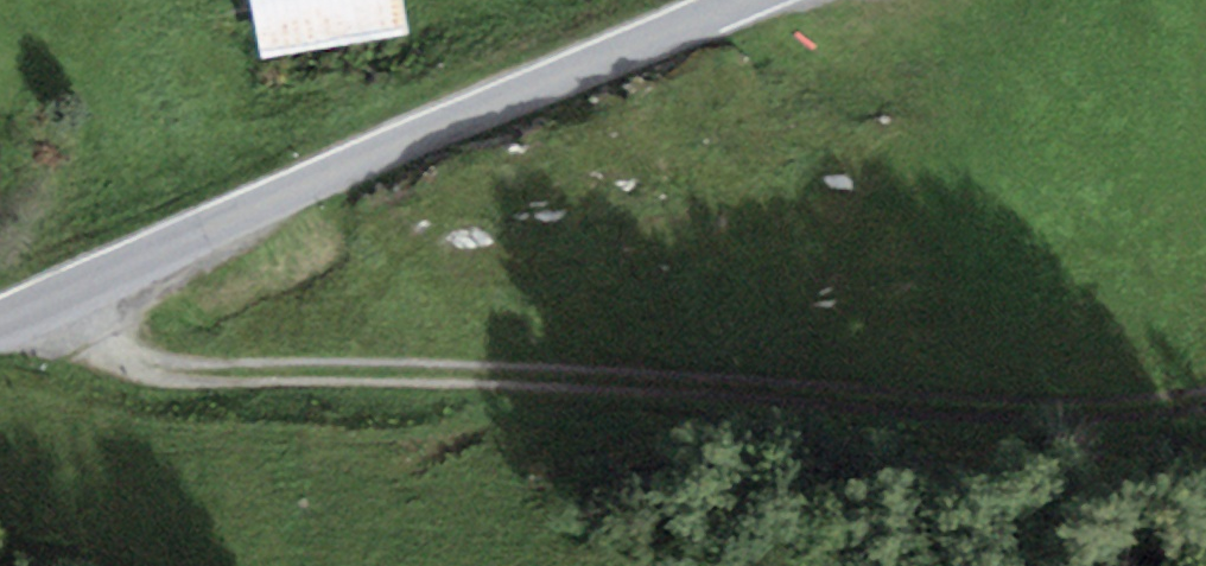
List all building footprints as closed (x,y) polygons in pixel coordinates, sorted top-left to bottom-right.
[(268,72),(409,46),(400,0),(254,0),(268,72)]
